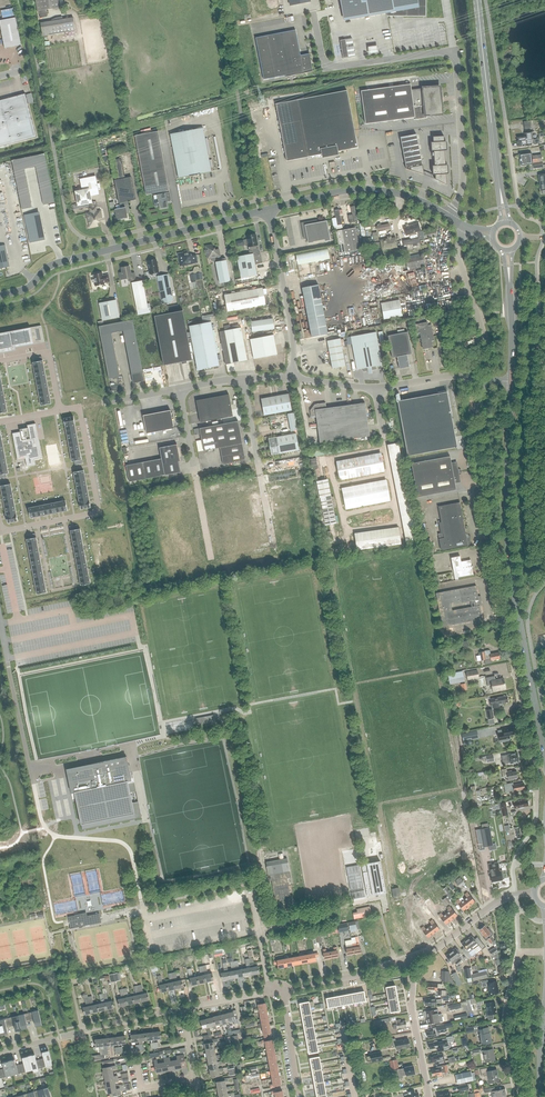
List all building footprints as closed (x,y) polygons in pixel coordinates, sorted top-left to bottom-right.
[(37,11),(59,8),(58,0),(35,0),(37,11)] [(260,18),(279,14),(277,0),(256,0),(260,18)] [(344,20),(387,12),(387,16),(426,16),(426,0),(341,0),(344,20)] [(0,20),(0,25),(4,48),(21,45),(16,17),(0,20)] [(73,18),(62,20),(62,17),(57,18),(56,18),(48,22),(41,23),(40,23),(42,36),(75,31),(73,18)] [(255,38),(264,80),(285,75),(285,77),(313,72),(308,49),(309,54),(301,55),(296,30),(255,38)] [(355,56),(352,38),(340,40),(343,58),(355,56)] [(378,46),(367,48),(368,56),(379,54),(378,46)] [(411,84),(361,91),(365,124),(415,117),(415,119),(414,119),(415,119),(427,118),(427,117),(426,117),(426,116),(443,114),(441,103),(442,102),(442,97),(440,97),(439,86),(422,88),(411,90),(411,84)] [(287,161),(324,154),(324,155),(336,153),(336,152),(344,150),(358,148),(356,136),(347,90),(276,104),(287,161)] [(37,137),(25,94),(0,100),(0,147),(37,137)] [(211,172),(211,171),(203,128),(170,134),(178,178),(211,172)] [(146,195),(169,190),(158,131),(135,136),(146,195)] [(518,142),(533,139),(532,132),(525,133),(525,136),(517,137),(518,142)] [(416,134),(400,137),(402,147),(404,156),(404,157),(406,167),(406,168),(424,174),(422,164),(420,154),(418,144),(416,134)] [(447,185),(444,136),(433,137),(433,142),(431,142),(431,151),(434,151),(434,166),(432,166),(433,175),(435,175),(435,179),(434,178),(434,179),(447,185)] [(531,153),(519,154),(521,165),(533,164),(533,168),(543,167),(541,155),(533,156),(533,154),(531,154),(531,153)] [(25,169),(36,167),(43,205),(54,203),(44,154),(14,160),(12,160),(22,209),(33,207),(25,169)] [(117,178),(125,176),(121,159),(114,160),(117,178)] [(78,205),(91,202),(90,196),(99,194),(96,176),(80,179),(82,191),(76,192),(78,205)] [(131,177),(115,180),(119,202),(120,202),(120,206),(121,208),(116,209),(118,220),(127,218),(126,211),(130,210),(128,204),(129,204),(128,204),(128,201),(135,199),(131,177)] [(160,209),(168,208),(167,201),(166,202),(165,198),(166,198),(166,193),(157,195),(158,199),(154,199),(155,207),(159,206),(160,209)] [(95,208),(91,208),(92,212),(87,213),(88,219),(87,220),(88,223),(89,223),(90,227),(97,225),(96,222),(98,221),(98,219),(101,219),(100,211),(96,212),(95,208)] [(39,212),(25,215),(26,219),(25,219),(26,221),(31,242),(44,240),(39,212)] [(317,220),(301,223),(303,236),(307,236),(307,238),(308,243),(324,240),(330,239),(327,221),(317,223),(317,220)] [(391,223),(375,226),(375,229),(378,229),(379,232),(382,232),(381,228),(391,226),(391,223)] [(420,231),(418,223),(404,228),(406,235),(420,231)] [(339,253),(346,252),(359,250),(355,228),(342,230),(335,232),(339,253)] [(436,229),(424,232),(425,238),(437,236),(436,229)] [(247,239),(244,240),(245,245),(248,244),(250,254),(259,252),(256,234),(246,236),(247,239)] [(396,238),(380,240),(382,250),(397,248),(396,238)] [(5,245),(0,246),(0,269),(10,267),(5,245)] [(212,245),(205,246),(206,250),(205,251),(205,253),(206,255),(207,254),(208,259),(212,258),(212,261),(215,261),(215,257),(220,256),(219,249),(215,250),(214,249),(213,249),(212,245)] [(327,248),(294,253),(296,264),(329,259),(327,248)] [(184,252),(177,253),(178,257),(179,257),(180,264),(181,265),(185,264),(185,265),(191,264),(191,263),(197,262),(196,255),(190,256),(189,252),(184,253),(184,252)] [(250,254),(237,256),(241,278),(257,275),(255,264),(262,263),(260,253),(259,253),(259,252),(250,254)] [(366,255),(368,266),(377,264),(375,253),(366,255)] [(425,267),(423,256),(406,260),(408,270),(425,267)] [(159,272),(156,259),(147,261),(150,274),(159,272)] [(220,284),(230,281),(226,260),(216,262),(220,284)] [(131,273),(129,266),(121,268),(122,272),(119,273),(121,280),(128,278),(129,281),(136,280),(134,273),(131,273)] [(104,284),(104,283),(109,282),(108,275),(104,276),(103,276),(102,273),(99,274),(99,273),(95,273),(95,274),(94,275),(95,280),(94,280),(95,286),(96,285),(96,286),(104,284)] [(202,279),(201,273),(190,275),(191,281),(202,279)] [(173,301),(168,274),(157,276),(162,303),(173,301)] [(143,280),(132,282),(137,310),(138,315),(152,312),(150,303),(147,303),(143,280)] [(318,285),(302,288),(312,337),(328,334),(318,285)] [(263,289),(263,288),(224,295),(227,312),(265,304),(266,306),(270,305),(268,296),(267,296),(266,288),(263,289)] [(102,320),(119,317),(116,300),(99,303),(102,320)] [(384,319),(402,315),(399,300),(381,304),(384,319)] [(189,343),(192,343),(191,338),(188,338),(183,311),(154,316),(164,365),(192,360),(189,343)] [(274,329),(273,319),(251,322),(252,332),(274,329)] [(123,331),(123,330),(134,328),(133,320),(116,323),(117,332),(123,331)] [(219,366),(211,322),(189,326),(191,338),(192,343),(197,370),(219,366)] [(100,335),(111,333),(117,332),(116,323),(99,326),(100,335)] [(432,346),(431,340),(433,339),(431,326),(428,327),(427,323),(413,326),(415,333),(420,332),(423,348),(432,346)] [(0,333),(0,353),(16,350),(15,347),(44,342),(41,325),(0,333)] [(230,325),(224,326),(225,331),(219,332),(225,364),(247,360),(241,327),(240,328),(232,329),(230,329),(230,325)] [(123,330),(123,331),(125,339),(136,337),(134,328),(123,330)] [(376,332),(351,337),(357,370),(363,368),(364,372),(368,371),(368,372),(372,371),(372,370),(376,369),(376,366),(382,365),(376,332)] [(412,354),(408,332),(405,332),(398,334),(388,336),(392,358),(397,357),(399,369),(409,367),(407,355),(412,354)] [(111,333),(100,335),(102,344),(113,341),(111,333)] [(274,335),(250,339),(254,359),(277,354),(274,335)] [(126,348),(138,346),(136,337),(125,339),(126,348)] [(345,366),(340,338),(327,341),(332,368),(345,366)] [(113,341),(102,344),(104,352),(115,350),(113,341)] [(128,357),(139,355),(138,346),(126,348),(128,357)] [(115,350),(104,352),(105,361),(116,359),(115,350)] [(139,355),(128,357),(130,365),(141,363),(139,355)] [(35,362),(33,362),(41,406),(51,404),(43,361),(41,361),(41,358),(42,357),(34,358),(35,362)] [(116,359),(105,361),(107,370),(118,368),(116,359)] [(141,363),(130,365),(131,374),(143,372),(141,363)] [(118,368),(107,370),(109,379),(120,377),(118,368)] [(143,372),(131,374),(133,383),(144,381),(143,372)] [(408,456),(457,447),(452,419),(453,418),(452,418),(447,392),(441,393),(441,391),(441,393),(397,401),(408,456)] [(218,396),(220,407),(231,405),(229,394),(218,396)] [(288,394),(272,397),(275,413),(292,410),(288,394)] [(222,418),(220,407),(218,396),(207,398),(211,420),(222,418)] [(264,415),(275,413),(272,397),(261,399),(264,415)] [(200,422),(211,420),(207,398),(196,400),(200,422)] [(334,424),(334,421),(332,407),(326,408),(325,403),(315,405),(310,410),(311,416),(311,417),(316,416),(317,426),(334,424)] [(348,405),(351,421),(351,422),(367,419),(365,403),(348,405)] [(231,405),(220,407),(222,418),(233,416),(231,405)] [(334,424),(351,422),(351,421),(348,405),(332,407),(334,421),(334,424)] [(174,428),(171,411),(143,416),(146,433),(174,428)] [(81,460),(80,453),(74,424),(75,424),(73,417),(64,419),(65,426),(71,454),(70,454),(72,462),(74,461),(75,465),(82,463),(81,463),(80,460),(81,460)] [(296,418),(289,419),(291,431),(298,430),(296,418)] [(367,419),(351,422),(353,438),(369,436),(367,419)] [(221,424),(225,440),(226,446),(229,446),(242,443),(238,421),(221,424)] [(353,438),(351,422),(334,424),(317,426),(320,443),(353,438)] [(20,432),(12,433),(17,460),(25,459),(27,467),(35,465),(34,460),(42,458),(36,423),(27,425),(28,428),(20,429),(20,432)] [(225,440),(221,424),(199,428),(204,451),(220,448),(221,455),(230,453),(229,446),(226,446),(225,440)] [(0,430),(0,475),(1,478),(0,478),(0,479),(7,477),(6,474),(8,473),(7,466),(1,437),(2,437),(0,430)] [(296,433),(268,438),(271,455),(297,450),(298,452),(300,451),(300,448),(299,449),(296,433)] [(230,453),(231,454),(244,452),(242,443),(229,446),(230,453)] [(181,472),(179,461),(180,461),(177,444),(159,448),(161,458),(126,465),(129,482),(181,472)] [(244,452),(231,454),(232,463),(245,460),(244,452)] [(232,463),(231,454),(230,453),(221,455),(223,465),(225,464),(232,463)] [(381,453),(335,459),(338,479),(383,473),(381,453)] [(414,480),(436,476),(458,472),(456,462),(451,463),(450,456),(411,463),(414,480)] [(83,470),(74,472),(81,509),(90,507),(83,470)] [(458,472),(436,476),(414,480),(417,497),(456,490),(455,483),(460,482),(458,472)] [(327,479),(317,481),(320,497),(325,525),(335,524),(329,496),(330,496),(327,479)] [(343,508),(389,502),(386,480),(340,486),(343,508)] [(10,484),(1,486),(8,523),(17,521),(10,484)] [(65,501),(28,508),(30,518),(67,510),(65,501)] [(470,536),(470,539),(466,539),(459,503),(438,507),(443,533),(438,534),(439,539),(441,550),(468,545),(470,545),(470,547),(470,536)] [(156,513),(160,533),(170,531),(166,511),(156,513)] [(254,525),(258,544),(268,542),(264,523),(254,525)] [(81,536),(80,529),(78,529),(77,525),(70,527),(71,527),(72,530),(70,530),(72,538),(72,537),(80,578),(79,578),(81,585),(90,583),(89,576),(81,536)] [(235,528),(239,548),(249,546),(246,526),(235,528)] [(217,531),(220,551),(230,549),(227,530),(217,531)] [(45,585),(37,545),(36,537),(35,538),(34,534),(36,534),(35,534),(28,535),(29,539),(26,539),(28,546),(36,587),(35,587),(37,594),(46,592),(45,585)] [(354,534),(327,539),(329,553),(357,549),(354,534)] [(180,538),(183,557),(193,556),(190,536),(180,538)] [(171,539),(161,541),(164,561),(175,559),(171,539)] [(430,540),(424,541),(427,556),(433,555),(430,540)] [(458,578),(473,575),(474,575),(472,568),(473,566),(472,565),(471,560),(470,560),(461,562),(460,557),(451,558),(455,580),(459,579),(458,578)] [(431,576),(432,584),(440,583),(438,574),(431,576)] [(477,591),(477,586),(475,586),(459,589),(456,590),(436,593),(442,627),(449,626),(462,624),(475,621),(482,620),(481,614),(484,613),(481,597),(478,597),(477,591)] [(423,602),(417,604),(419,616),(426,614),(424,606),(428,605),(426,598),(422,599),(423,602)] [(407,606),(401,607),(404,619),(410,618),(409,609),(412,609),(411,602),(407,602),(407,606)] [(394,605),(391,606),(392,613),(396,612),(397,620),(404,619),(401,607),(395,608),(394,605)] [(382,611),(376,612),(379,624),(385,623),(384,614),(387,614),(386,607),(382,608),(382,611)] [(369,610),(366,611),(367,618),(371,617),(372,625),(379,624),(376,612),(370,613),(369,610)] [(355,613),(351,614),(352,621),(356,620),(357,628),(364,627),(361,615),(355,616),(355,613)] [(395,640),(389,641),(391,652),(397,651),(398,653),(401,652),(400,646),(396,646),(395,640)] [(389,641),(383,642),(385,654),(391,652),(389,641)] [(383,642),(377,643),(380,655),(385,654),(383,642)] [(377,643),(371,645),(374,656),(380,655),(377,643)] [(367,652),(363,653),(364,660),(368,659),(368,657),(374,656),(371,645),(366,646),(367,652)] [(427,656),(419,657),(420,664),(432,661),(431,655),(434,655),(433,651),(426,652),(427,656)] [(485,651),(479,652),(480,656),(481,661),(484,660),(485,664),(492,663),(491,660),(500,659),(499,653),(491,654),(486,655),(485,651)] [(432,661),(420,664),(421,670),(430,669),(430,672),(437,671),(437,667),(433,668),(432,661)] [(401,665),(389,667),(390,670),(392,670),(393,673),(402,671),(401,665)] [(372,670),(363,672),(364,678),(373,676),(372,670)] [(467,672),(468,679),(478,677),(477,671),(467,672)] [(449,675),(450,683),(464,681),(462,672),(449,675)] [(431,680),(423,682),(424,689),(436,686),(435,680),(438,679),(437,676),(430,677),(431,680)] [(498,689),(505,688),(504,679),(495,680),(495,676),(486,678),(487,685),(492,684),(493,690),(494,690),(495,691),(498,691),(498,689)] [(436,686),(424,689),(425,695),(434,694),(435,697),(441,696),(441,692),(437,692),(436,686)] [(501,704),(501,703),(508,702),(507,696),(497,698),(490,699),(491,705),(492,705),(492,708),(499,707),(499,704),(500,704),(501,704)] [(408,700),(398,702),(399,709),(409,707),(408,700)] [(436,705),(428,707),(429,714),(441,711),(440,705),(443,704),(442,701),(435,702),(436,705)] [(379,706),(369,708),(370,714),(380,712),(379,706)] [(441,711),(429,714),(430,720),(439,718),(440,722),(446,721),(446,717),(442,717),(441,711)] [(214,715),(196,718),(196,720),(197,720),(197,723),(197,725),(216,721),(215,719),(214,717),(215,717),(214,715)] [(441,730),(432,732),(434,739),(446,736),(445,730),(448,729),(447,726),(440,727),(441,730)] [(499,734),(498,734),(499,740),(500,740),(500,742),(504,741),(508,741),(509,740),(509,739),(510,738),(509,734),(514,734),(513,728),(508,729),(508,728),(503,729),(503,730),(498,731),(499,734)] [(414,731),(404,733),(405,739),(415,738),(414,731)] [(471,732),(461,734),(463,741),(470,739),(472,739),(471,732)] [(446,736),(434,739),(435,745),(444,744),(444,747),(451,746),(450,742),(447,742),(446,736)] [(385,737),(375,739),(376,745),(386,743),(385,737)] [(377,751),(378,757),(388,755),(390,754),(389,749),(387,749),(377,751)] [(445,755),(437,757),(438,764),(450,761),(449,755),(452,754),(451,750),(445,752),(445,755)] [(517,753),(502,756),(503,763),(509,762),(510,763),(519,762),(518,757),(519,756),(518,753),(517,753)] [(127,757),(94,763),(66,769),(68,777),(72,800),(76,799),(82,830),(142,818),(138,802),(138,801),(138,802),(132,803),(130,792),(136,791),(132,772),(130,773),(127,757)] [(450,761),(438,764),(439,770),(448,768),(449,772),(455,771),(455,767),(451,767),(450,761)] [(421,767),(411,769),(412,775),(422,773),(421,767)] [(507,771),(506,768),(501,769),(502,776),(507,775),(508,780),(513,779),(513,778),(517,778),(516,771),(512,772),(511,770),(507,771)] [(392,773),(382,774),(383,781),(393,779),(392,773)] [(450,781),(442,783),(443,789),(455,787),(454,781),(457,780),(457,776),(450,778),(450,781)] [(40,782),(42,792),(50,790),(48,780),(40,782)] [(524,785),(524,784),(523,783),(519,784),(519,783),(513,785),(513,782),(505,784),(506,790),(514,789),(514,791),(519,790),(520,790),(524,789),(524,787),(525,787),(524,785)] [(422,787),(416,788),(418,800),(424,798),(423,792),(427,791),(425,784),(422,785),(422,787)] [(455,787),(443,789),(445,796),(453,794),(454,798),(461,796),(460,792),(457,793),(455,787)] [(416,788),(410,790),(412,801),(418,800),(416,788)] [(410,790),(404,791),(407,802),(412,801),(410,790)] [(475,790),(471,791),(473,808),(482,806),(480,792),(480,791),(476,791),(475,791),(475,790)] [(392,791),(388,792),(390,799),(394,798),(395,804),(401,803),(399,792),(393,793),(392,791)] [(404,791),(399,792),(401,803),(407,802),(404,791)] [(44,798),(47,813),(53,812),(51,797),(44,798)] [(524,800),(524,798),(512,800),(514,809),(519,808),(519,809),(525,808),(524,807),(529,806),(528,800),(524,800)] [(508,815),(505,802),(499,803),(502,816),(508,815)] [(460,809),(454,810),(456,820),(462,819),(460,809)] [(454,810),(448,812),(450,821),(456,820),(454,810)] [(448,812),(442,813),(444,823),(450,821),(448,812)] [(442,813),(435,814),(437,824),(444,823),(442,813)] [(435,814),(429,815),(431,825),(437,824),(435,814)] [(429,815),(423,817),(425,826),(431,825),(429,815)] [(423,817),(417,818),(419,828),(425,826),(423,817)] [(417,818),(411,819),(413,829),(419,828),(417,818)] [(479,829),(483,847),(493,845),(489,827),(488,827),(487,823),(480,824),(481,829),(479,829)] [(466,839),(460,840),(462,851),(468,850),(466,839)] [(460,840),(453,842),(455,852),(462,851),(460,840)] [(453,842),(447,843),(449,853),(455,852),(453,842)] [(447,843),(441,844),(443,854),(449,853),(447,843)] [(441,844),(435,845),(437,856),(443,854),(441,844)] [(435,845),(429,846),(431,857),(436,856),(437,856),(435,845)] [(429,846),(422,847),(424,858),(431,857),(429,846)] [(422,847),(416,849),(418,859),(424,858),(422,847)] [(468,853),(461,854),(463,864),(470,863),(468,853)] [(461,854),(455,856),(457,865),(463,864),(461,854)] [(455,856),(449,857),(451,867),(457,865),(455,856)] [(449,857),(443,858),(445,868),(451,867),(449,857)] [(293,910),(287,878),(291,877),(288,858),(266,862),(269,875),(271,875),(276,905),(275,905),(277,913),(293,910)] [(443,858),(437,859),(439,869),(445,868),(443,858)] [(437,859),(431,861),(432,871),(439,869),(437,859)] [(380,861),(361,864),(367,896),(386,893),(380,861)] [(431,861),(424,862),(426,872),(432,871),(431,861)] [(424,862),(418,863),(420,873),(426,872),(424,862)] [(498,863),(489,864),(490,870),(491,873),(489,873),(490,873),(491,878),(492,882),(502,880),(502,879),(504,879),(502,871),(499,871),(498,863)] [(350,890),(364,888),(359,865),(346,867),(350,890)] [(455,882),(459,888),(465,883),(460,877),(455,882)] [(443,889),(448,896),(442,899),(446,905),(451,902),(449,899),(453,897),(447,887),(443,889)] [(364,890),(351,892),(352,899),(365,897),(364,890)] [(468,893),(463,897),(470,906),(475,902),(468,893)] [(428,915),(437,909),(430,897),(423,901),(426,905),(423,907),(428,915)] [(465,909),(470,906),(463,897),(458,901),(465,909)] [(465,909),(458,901),(453,905),(460,913),(465,909)] [(453,905),(448,909),(455,917),(460,913),(453,905)] [(354,918),(358,917),(371,915),(370,906),(356,908),(357,913),(353,914),(354,918)] [(404,914),(409,922),(413,920),(408,912),(404,914)] [(443,913),(438,917),(445,925),(450,921),(443,913)] [(68,918),(70,930),(69,930),(80,928),(80,927),(100,923),(98,916),(83,919),(82,915),(68,918)] [(438,917),(433,920),(440,929),(445,925),(438,917)] [(433,920),(428,924),(435,933),(440,929),(433,920)] [(349,922),(348,922),(349,928),(356,927),(357,929),(360,929),(358,921),(355,922),(355,921),(349,922)] [(337,925),(339,932),(345,931),(348,931),(347,923),(343,923),(337,925)] [(375,926),(378,936),(384,934),(381,924),(375,926)] [(428,924),(423,928),(430,937),(435,933),(428,924)] [(327,934),(335,933),(334,926),(326,927),(327,934)] [(484,926),(479,930),(485,937),(484,938),(484,939),(485,940),(486,941),(488,939),(491,943),(494,941),(491,937),(494,934),(491,930),(491,931),(489,928),(487,929),(484,926)] [(423,928),(418,932),(424,941),(430,937),(423,928)] [(472,936),(467,940),(477,953),(481,949),(484,947),(481,943),(478,945),(477,944),(476,945),(475,943),(477,942),(472,936)] [(372,944),(368,945),(371,957),(386,953),(383,940),(378,941),(379,946),(373,947),(372,944)] [(467,940),(461,944),(467,950),(468,949),(469,951),(468,951),(469,952),(467,954),(470,958),(472,956),(477,953),(467,940)] [(347,955),(354,954),(353,947),(352,944),(346,945),(347,955)] [(499,964),(498,959),(498,951),(497,950),(496,947),(496,946),(489,951),(492,955),(493,960),(495,960),(496,965),(499,964)] [(451,952),(459,963),(462,961),(460,958),(459,959),(457,957),(461,954),(456,948),(451,952)] [(325,959),(331,958),(330,951),(326,952),(326,949),(323,949),(325,959)] [(307,954),(308,962),(316,961),(315,956),(318,956),(318,952),(307,954)] [(457,965),(459,963),(451,952),(446,956),(453,965),(455,963),(457,965)] [(299,956),(301,964),(308,962),(307,954),(299,956)] [(301,964),(299,956),(292,957),(294,965),(301,964)] [(294,965),(292,957),(285,958),(286,966),(294,965)] [(286,966),(285,958),(274,960),(274,964),(278,963),(279,968),(286,966)] [(231,971),(228,972),(229,979),(236,977),(235,970),(234,967),(233,961),(230,962),(231,968),(231,971)] [(440,965),(438,963),(431,968),(439,978),(446,973),(445,971),(449,968),(444,962),(440,965)] [(222,980),(229,979),(228,972),(226,963),(222,963),(224,972),(220,973),(222,980)] [(249,964),(250,967),(251,974),(259,973),(257,966),(254,967),(253,963),(249,964)] [(236,977),(244,976),(243,969),(239,969),(238,966),(235,967),(234,967),(235,970),(236,977)] [(251,974),(250,967),(243,969),(244,976),(251,974)] [(456,972),(452,974),(457,986),(461,984),(456,972)] [(471,974),(473,980),(480,979),(479,972),(471,974)] [(208,974),(205,975),(206,982),(213,980),(212,973),(208,974)] [(191,985),(199,983),(197,976),(193,977),(193,974),(189,975),(191,985)] [(166,983),(163,984),(161,975),(157,976),(160,992),(168,990),(166,983)] [(206,982),(205,975),(197,976),(199,983),(206,982)] [(181,980),(173,982),(175,989),(183,987),(181,980)] [(488,983),(487,980),(480,981),(482,987),(487,986),(489,992),(498,990),(496,982),(488,983)] [(168,990),(175,989),(173,982),(166,983),(168,990)] [(137,985),(141,1001),(149,1000),(147,993),(144,993),(141,984),(137,985)] [(136,995),(132,996),(134,1003),(141,1001),(137,985),(134,986),(136,995)] [(395,985),(386,987),(387,994),(397,992),(395,985)] [(119,1006),(126,1005),(125,998),(124,994),(123,989),(119,989),(121,995),(121,999),(118,999),(119,1006)] [(364,991),(358,992),(359,1002),(366,1001),(364,991)] [(358,992),(351,994),(353,1003),(359,1002),(358,992)] [(397,992),(387,994),(388,1000),(398,998),(397,992)] [(351,994),(345,995),(347,1004),(353,1003),(351,994)] [(345,995),(339,996),(341,1006),(347,1004),(345,995)] [(88,997),(90,1006),(92,1013),(99,1011),(97,1004),(94,1005),(93,1002),(92,996),(88,997)] [(132,996),(129,997),(125,998),(126,1005),(134,1003),(132,996)] [(339,996),(333,997),(335,1007),(341,1006),(339,996)] [(92,1013),(88,997),(85,998),(87,1006),(83,1007),(84,1014),(92,1013)] [(333,997),(326,998),(328,1008),(335,1007),(333,997)] [(398,998),(388,1000),(389,1006),(399,1004),(398,998)] [(99,1011),(106,1009),(105,1002),(104,999),(101,1000),(101,1003),(97,1004),(99,1011)] [(259,1012),(267,1011),(265,1003),(261,1004),(260,1000),(257,1001),(259,1012)] [(105,1002),(106,1009),(113,1008),(112,1001),(105,1002)] [(301,1010),(310,1008),(309,1001),(299,1003),(301,1010)] [(450,1010),(462,1007),(460,1002),(449,1005),(450,1010)] [(495,1002),(485,1004),(488,1019),(494,1018),(493,1018),(492,1014),(497,1013),(495,1002)] [(399,1004),(389,1006),(390,1013),(400,1011),(399,1004)] [(311,1014),(310,1008),(301,1010),(302,1016),(311,1014)] [(28,1013),(30,1020),(34,1019),(36,1026),(42,1024),(38,1010),(28,1013)] [(425,1016),(426,1016),(428,1024),(443,1021),(442,1014),(438,1015),(437,1010),(433,1010),(425,1012),(424,1012),(425,1016)] [(226,1013),(229,1022),(233,1021),(234,1024),(239,1022),(237,1015),(234,1016),(233,1011),(226,1013)] [(260,1019),(268,1018),(267,1011),(259,1012),(259,1013),(260,1019)] [(30,1020),(28,1013),(18,1015),(22,1029),(28,1028),(26,1021),(30,1020)] [(220,1015),(222,1024),(223,1025),(227,1024),(227,1027),(230,1026),(229,1022),(226,1013),(220,1015)] [(311,1014),(302,1016),(303,1022),(313,1020),(311,1014)] [(22,1029),(18,1015),(8,1018),(10,1025),(14,1024),(16,1031),(22,1029)] [(213,1017),(216,1026),(219,1025),(220,1027),(223,1026),(223,1025),(222,1024),(220,1015),(213,1017)] [(216,1029),(216,1026),(213,1017),(207,1019),(209,1028),(213,1026),(214,1029),(216,1029)] [(8,1018),(0,1020),(0,1028),(2,1035),(8,1033),(6,1026),(10,1025),(8,1018)] [(262,1027),(270,1025),(268,1018),(260,1019),(261,1023),(258,1024),(258,1027),(262,1027)] [(209,1028),(207,1019),(200,1020),(203,1029),(206,1028),(208,1035),(203,1036),(203,1040),(212,1038),(209,1028)] [(303,1022),(304,1028),(314,1027),(313,1020),(303,1022)] [(396,1025),(392,1025),(393,1029),(406,1027),(405,1021),(399,1022),(399,1020),(395,1021),(396,1025)] [(485,1024),(475,1026),(473,1026),(474,1032),(479,1031),(481,1044),(492,1042),(490,1032),(489,1032),(488,1027),(485,1028),(485,1024)] [(270,1025),(262,1027),(264,1038),(267,1037),(267,1034),(271,1033),(270,1025)] [(435,1031),(435,1030),(426,1032),(428,1038),(436,1036),(435,1034),(438,1033),(437,1033),(446,1031),(445,1026),(436,1027),(437,1030),(435,1031)] [(314,1027),(304,1028),(305,1035),(315,1033),(314,1027)] [(152,1032),(153,1039),(161,1038),(160,1031),(152,1032)] [(138,1041),(139,1045),(142,1044),(142,1041),(146,1040),(145,1033),(137,1034),(138,1041)] [(315,1033),(305,1035),(306,1041),(316,1039),(315,1033)] [(452,1035),(446,1036),(447,1038),(435,1041),(435,1042),(434,1042),(428,1043),(430,1049),(437,1048),(437,1051),(449,1049),(447,1042),(453,1041),(452,1035)] [(124,1036),(117,1037),(117,1044),(125,1043),(124,1036)] [(109,1038),(110,1045),(117,1044),(117,1037),(109,1038)] [(102,1039),(103,1046),(104,1055),(108,1054),(107,1049),(106,1045),(110,1045),(109,1038),(102,1039)] [(204,1046),(205,1046),(206,1050),(215,1049),(213,1042),(218,1042),(217,1038),(203,1041),(204,1046)] [(104,1055),(103,1046),(102,1039),(95,1040),(95,1047),(99,1046),(100,1055),(104,1055)] [(265,1043),(266,1049),(274,1047),(273,1039),(266,1041),(266,1039),(262,1040),(262,1041),(262,1043),(265,1043)] [(307,1047),(317,1045),(316,1039),(306,1041),(307,1047)] [(386,1040),(388,1048),(396,1047),(397,1050),(403,1049),(402,1048),(409,1047),(408,1039),(401,1041),(400,1040),(395,1041),(395,1039),(386,1040)] [(307,1047),(309,1054),(318,1052),(317,1045),(307,1047)] [(274,1047),(266,1049),(268,1056),(275,1054),(274,1047)] [(215,1049),(206,1050),(207,1057),(216,1055),(215,1049)] [(495,1060),(492,1049),(483,1051),(485,1062),(495,1060)] [(44,1060),(40,1061),(42,1067),(52,1065),(49,1051),(42,1052),(44,1060)] [(381,1052),(370,1054),(372,1062),(382,1060),(381,1052)] [(35,1054),(28,1056),(32,1070),(42,1067),(40,1061),(36,1061),(35,1054)] [(224,1054),(216,1055),(207,1057),(208,1064),(217,1062),(216,1058),(225,1056),(224,1054)] [(269,1063),(277,1062),(275,1054),(268,1056),(269,1063)] [(434,1056),(429,1057),(430,1062),(435,1062),(435,1064),(444,1062),(443,1054),(438,1055),(433,1056),(434,1056)] [(177,1060),(174,1061),(176,1071),(178,1070),(178,1069),(181,1068),(182,1068),(186,1067),(185,1062),(185,1059),(184,1055),(177,1056),(177,1060)] [(22,1073),(32,1070),(28,1056),(22,1057),(24,1065),(20,1066),(22,1073)] [(319,1056),(310,1058),(311,1065),(320,1063),(319,1056)] [(170,1058),(167,1058),(169,1071),(173,1070),(173,1071),(176,1071),(174,1061),(171,1062),(170,1058)] [(15,1059),(8,1061),(12,1075),(22,1073),(20,1066),(16,1067),(15,1059)] [(396,1059),(389,1061),(391,1070),(398,1068),(396,1059)] [(163,1073),(161,1063),(158,1064),(157,1060),(154,1061),(155,1064),(156,1073),(160,1072),(160,1074),(163,1073)] [(4,1070),(0,1071),(2,1078),(12,1075),(8,1061),(2,1063),(4,1070)] [(208,1064),(209,1070),(218,1069),(218,1065),(224,1064),(223,1061),(222,1061),(217,1062),(208,1064)] [(277,1062),(269,1063),(271,1070),(278,1069),(277,1062)] [(312,1071),(322,1069),(320,1063),(311,1065),(312,1071)] [(447,1065),(436,1067),(437,1070),(432,1071),(433,1075),(437,1075),(437,1077),(442,1076),(442,1073),(444,1072),(444,1073),(449,1072),(447,1065)] [(102,1072),(103,1075),(113,1073),(112,1069),(116,1069),(115,1066),(103,1068),(103,1072),(102,1072)] [(402,1074),(406,1073),(406,1075),(415,1073),(413,1066),(397,1069),(399,1079),(403,1078),(402,1074)] [(223,1068),(218,1069),(209,1070),(211,1077),(220,1075),(219,1071),(223,1070),(223,1068)] [(488,1080),(488,1083),(498,1081),(496,1069),(487,1071),(487,1068),(480,1069),(481,1076),(483,1076),(484,1077),(486,1080),(488,1080)] [(272,1078),(280,1077),(278,1069),(271,1070),(272,1078)] [(322,1069),(312,1071),(313,1077),(323,1075),(322,1069)] [(456,1074),(458,1083),(473,1080),(471,1073),(471,1071),(456,1074)] [(314,1083),(324,1082),(323,1075),(313,1077),(314,1083)] [(280,1077),(272,1078),(273,1083),(270,1084),(271,1087),(275,1086),(275,1085),(281,1084),(280,1077)] [(216,1082),(217,1088),(226,1087),(225,1081),(227,1080),(227,1078),(221,1079),(221,1081),(216,1082)] [(104,1085),(105,1088),(115,1086),(115,1082),(118,1082),(118,1079),(105,1081),(106,1085),(104,1085)] [(314,1083),(315,1090),(325,1088),(324,1082),(314,1083)] [(469,1090),(468,1084),(458,1086),(459,1092),(469,1090)] [(116,1089),(115,1086),(105,1088),(105,1091),(107,1090),(107,1094),(113,1093),(113,1096),(117,1096),(121,1095),(119,1088),(116,1089)] [(219,1095),(227,1094),(227,1089),(230,1089),(229,1086),(226,1087),(217,1088),(219,1095)] [(38,1090),(40,1096),(51,1096),(50,1095),(50,1094),(48,1087),(38,1090)] [(493,1096),(505,1096),(506,1096),(505,1089),(496,1090),(495,1087),(485,1089),(485,1093),(492,1092),(493,1096)] [(326,1094),(325,1088),(315,1090),(317,1096),(326,1094)]
